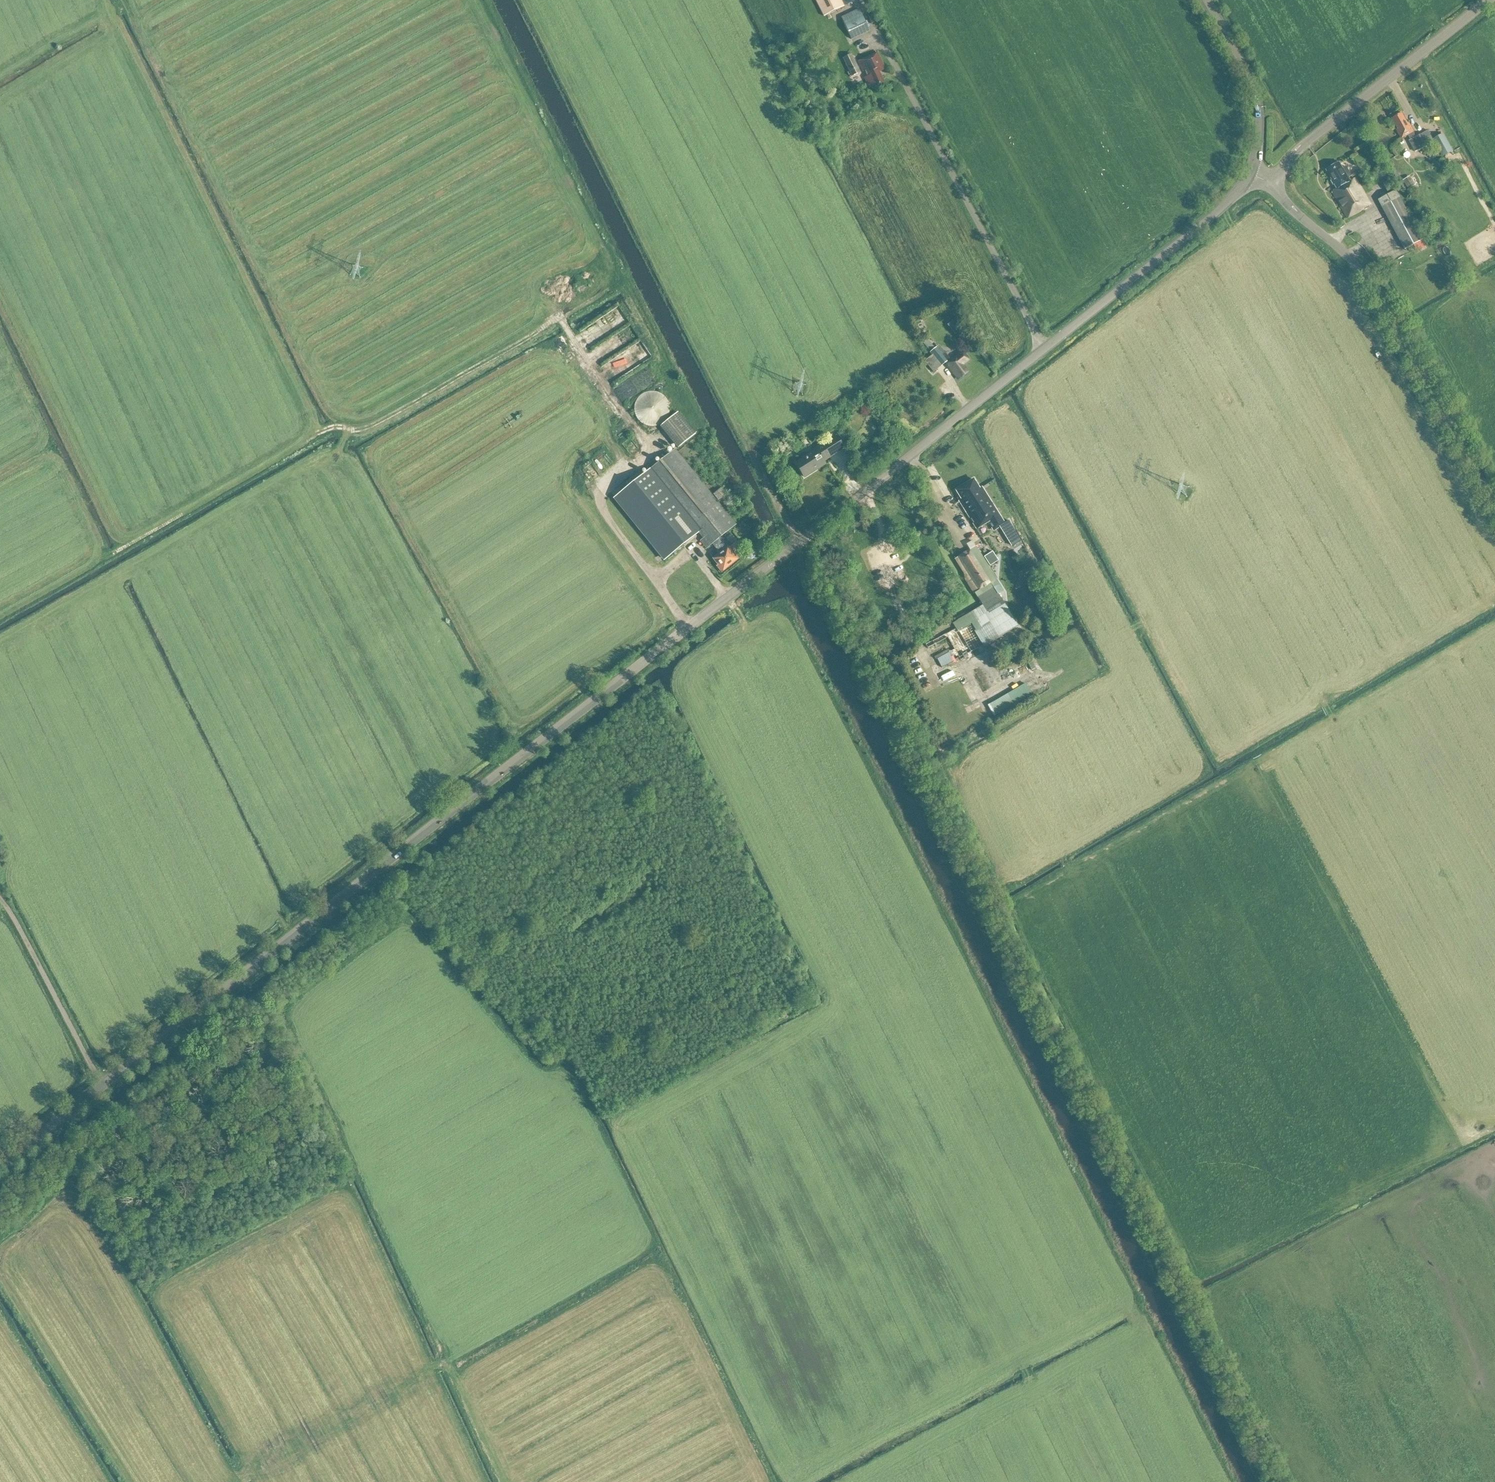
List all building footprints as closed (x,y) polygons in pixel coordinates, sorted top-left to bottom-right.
[(845,7),(841,0),(816,0),(824,17),(845,7)] [(869,32),(859,9),(841,18),(851,40),(869,32)] [(879,73),(886,70),(878,53),(860,62),(864,71),(865,71),(868,77),(865,79),(870,89),(875,86),(875,87),(884,83),(879,73)] [(790,68),(784,55),(777,58),(783,71),(790,68)] [(853,76),(861,73),(852,55),(845,58),(853,76)] [(1408,124),(1402,113),(1393,119),(1399,129),(1397,130),(1402,139),(1409,135),(1411,140),(1409,141),(1415,152),(1429,144),(1431,148),(1437,145),(1443,157),(1454,152),(1444,134),(1433,139),(1429,130),(1417,137),(1409,123),(1408,124)] [(1343,168),(1341,163),(1327,170),(1337,189),(1332,192),(1347,219),(1364,210),(1363,209),(1370,206),(1356,179),(1352,181),(1350,178),(1352,176),(1347,166),(1343,168)] [(1410,175),(1402,180),(1407,189),(1416,184),(1410,175)] [(1388,192),(1393,189),(1389,181),(1384,184),(1388,192)] [(1405,250),(1423,241),(1397,191),(1379,200),(1405,250)] [(953,320),(947,325),(955,335),(961,330),(953,320)] [(927,339),(922,343),(929,353),(930,353),(932,356),(926,360),(924,362),(926,364),(931,370),(934,373),(935,372),(941,366),(943,364),(946,363),(947,364),(947,365),(956,377),(958,376),(960,378),(967,372),(961,365),(968,360),(962,353),(956,358),(951,362),(945,353),(939,346),(935,349),(927,339)] [(650,426),(651,426),(653,426),(657,426),(660,424),(663,422),(665,420),(666,419),(667,416),(668,415),(669,414),(669,412),(669,410),(669,408),(669,406),(669,405),(668,403),(667,401),(666,399),(665,398),(664,397),(662,395),(661,394),(660,393),(657,392),(656,392),(655,392),(651,391),(649,392),(648,392),(645,393),(644,393),(642,394),(641,395),(640,396),(639,397),(636,400),(636,401),(635,402),(635,404),(635,406),(634,407),(634,408),(634,410),(635,412),(635,413),(636,416),(636,417),(637,418),(638,419),(639,421),(640,422),(642,423),(643,424),(645,425),(648,426),(650,426)] [(678,448),(695,434),(678,413),(660,427),(678,448)] [(840,420),(837,414),(829,419),(832,425),(840,420)] [(825,462),(845,449),(836,436),(814,451),(815,453),(805,459),(804,457),(795,463),(798,468),(801,473),(805,479),(827,464),(825,462)] [(736,524),(673,449),(613,500),(665,561),(695,535),(698,533),(703,539),(700,541),(707,549),(712,544),(720,553),(713,559),(718,565),(717,566),(722,572),(738,559),(734,553),(720,537),(736,524)] [(978,489),(972,480),(956,490),(971,515),(969,516),(976,529),(988,521),(993,530),(1004,523),(981,487),(978,489)] [(718,500),(725,494),(721,488),(713,494),(718,500)] [(984,648),(1018,626),(1002,601),(998,594),(1002,591),(974,548),(957,559),(985,606),(945,629),(947,633),(944,635),(941,631),(938,633),(941,637),(928,644),(930,648),(931,647),(932,649),(934,648),(933,647),(948,638),(954,650),(950,652),(948,649),(935,657),(936,659),(937,659),(942,668),(953,662),(954,662),(959,659),(961,662),(973,655),(971,652),(983,645),(984,648)] [(990,566),(998,561),(992,552),(984,557),(990,566)] [(1026,684),(988,702),(993,714),(1032,695),(1026,684)]
